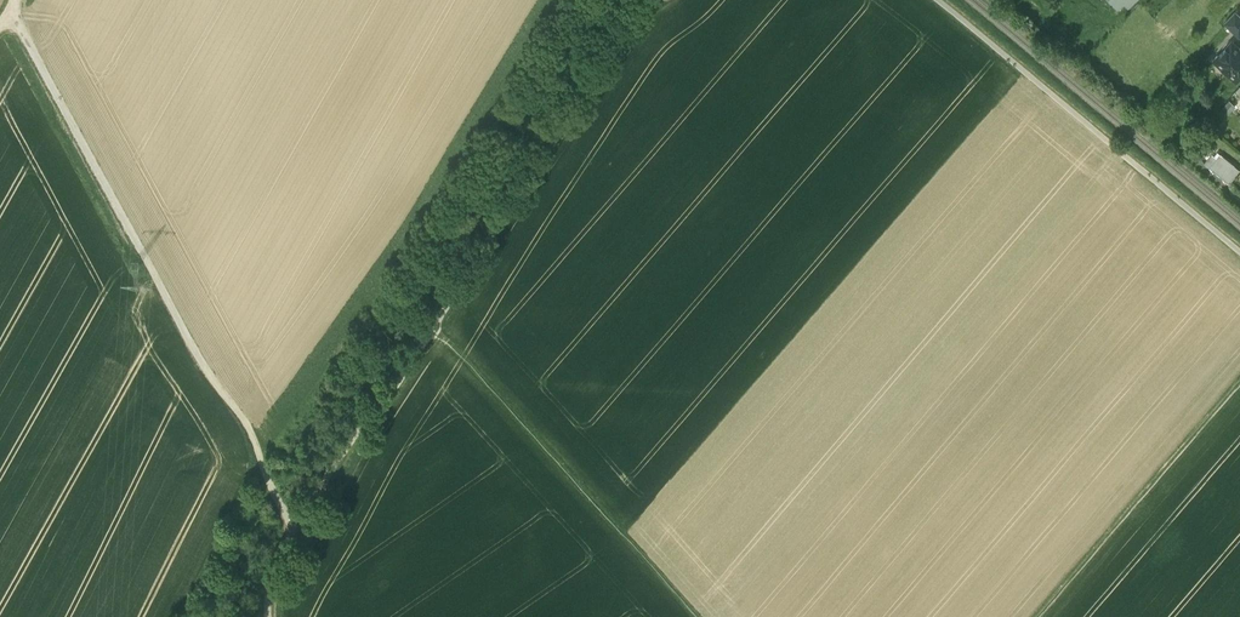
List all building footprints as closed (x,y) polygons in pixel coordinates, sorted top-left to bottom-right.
[(1121,8),(1128,3),(1131,7),(1139,0),(1114,0),(1121,8)] [(1235,12),(1225,22),(1239,36),(1239,35),(1239,16),(1235,12)] [(1215,59),(1236,79),(1239,76),(1239,49),(1232,42),(1215,59)] [(1234,164),(1221,153),(1218,158),(1212,153),(1209,157),(1208,157),(1205,162),(1224,177),(1234,164)]
